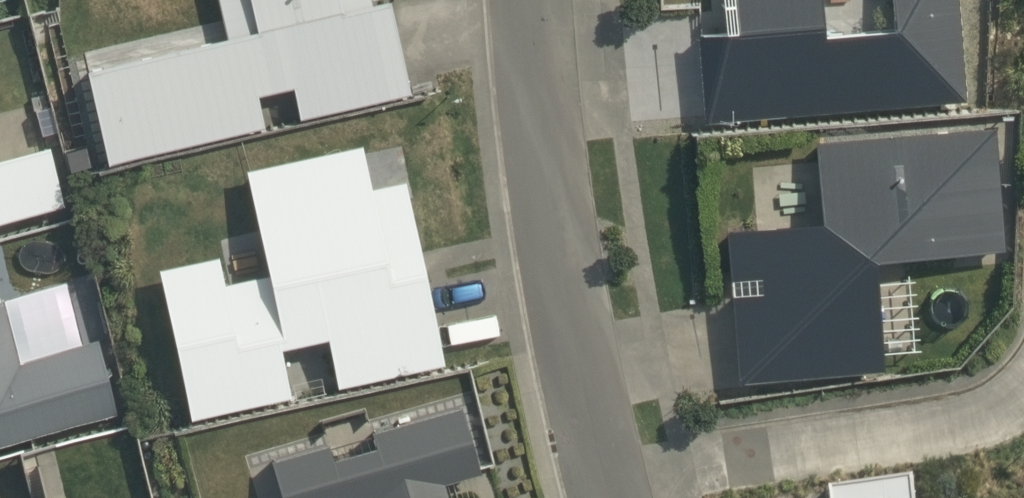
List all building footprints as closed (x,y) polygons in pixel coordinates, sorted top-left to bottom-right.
[(362,11),(359,0),(215,0),(230,52),(94,83),(115,175),(273,134),(266,100),(294,95),(294,126),(433,95),(424,7),(362,11)] [(701,126),(967,102),(958,0),(890,0),(892,29),(820,35),(818,0),(716,0),(718,28),(694,31),(701,126)] [(1003,249),(994,126),(813,141),(819,222),(724,230),(736,385),(882,369),(873,259),(1003,249)] [(66,208),(50,143),(0,155),(0,224),(66,208)] [(336,388),(446,364),(404,179),(369,186),(359,144),(243,167),(265,274),(224,283),(217,255),(155,268),(188,420),(292,399),(279,347),(324,338),(336,388)] [(119,415),(100,337),(15,358),(0,296),(0,444),(119,415)] [(479,473),(460,407),(371,433),(374,446),(331,458),(327,445),(270,461),(281,497),(446,497),(441,484),(479,473)]
